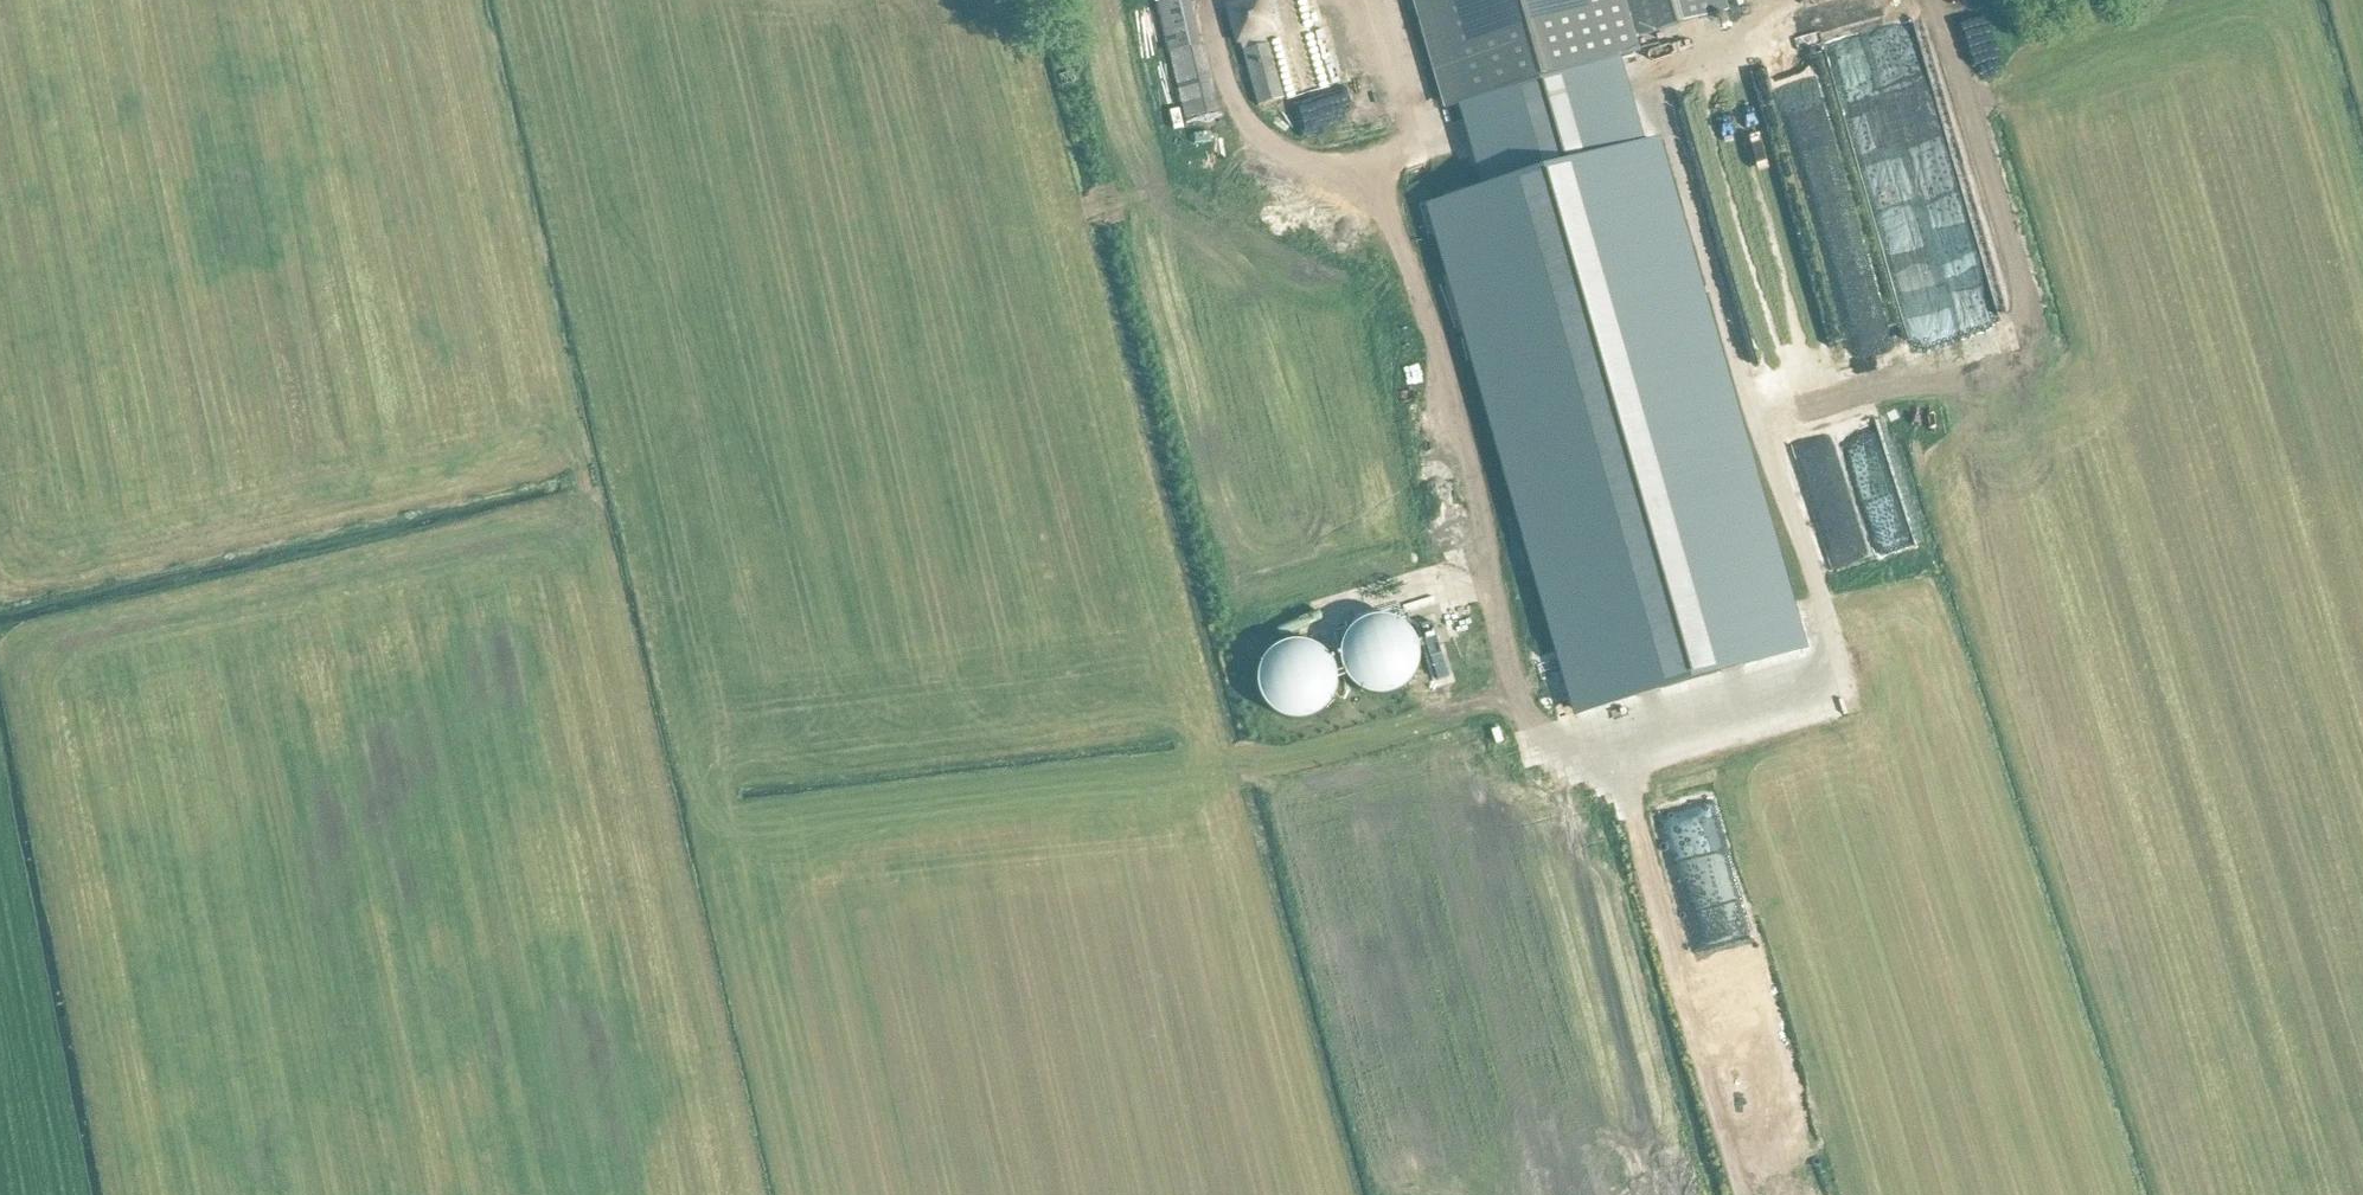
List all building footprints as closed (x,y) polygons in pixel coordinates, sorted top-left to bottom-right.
[(1201,45),(1190,0),(1166,0),(1158,2),(1170,52),(1186,118),(1218,111),(1203,45),(1201,46),(1201,45)] [(1276,31),(1267,0),(1253,0),(1230,6),(1240,41),(1276,31)] [(1453,105),(1463,102),(1488,190),(1432,207),(1580,716),(1804,651),(1656,142),(1641,146),(1615,56),(1636,50),(1633,39),(1728,12),(1725,0),(1423,0),(1453,105)] [(1259,105),(1285,98),(1269,45),(1244,51),(1259,105)] [(1341,654),(1341,660),(1341,666),(1342,671),(1344,677),(1347,682),(1351,687),(1355,691),(1360,694),(1365,697),(1371,699),(1377,700),(1383,700),(1389,699),(1395,697),(1400,694),(1405,691),(1410,686),(1413,682),(1416,676),(1418,671),(1419,665),(1419,659),(1418,653),(1417,647),(1414,641),(1411,636),(1407,632),(1402,628),(1397,625),(1391,623),(1385,622),(1379,621),(1373,622),(1367,623),(1362,626),(1357,629),(1352,633),(1348,637),(1345,642),(1343,648),(1341,654)] [(1433,623),(1420,626),(1437,682),(1449,678),(1433,623)] [(1259,678),(1258,684),(1259,690),(1260,696),(1262,701),(1265,706),(1269,711),(1273,715),(1278,719),(1283,721),(1289,723),(1295,724),(1301,724),(1307,723),(1313,721),(1318,718),(1323,715),(1327,711),(1331,706),(1334,700),(1336,695),(1337,689),(1337,683),(1336,677),(1335,671),(1332,665),(1329,660),(1324,656),(1320,652),(1314,649),(1309,647),(1303,646),(1297,645),(1291,646),(1285,648),(1280,650),(1274,653),(1270,657),(1266,661),(1263,667),(1261,672),(1259,678)]
